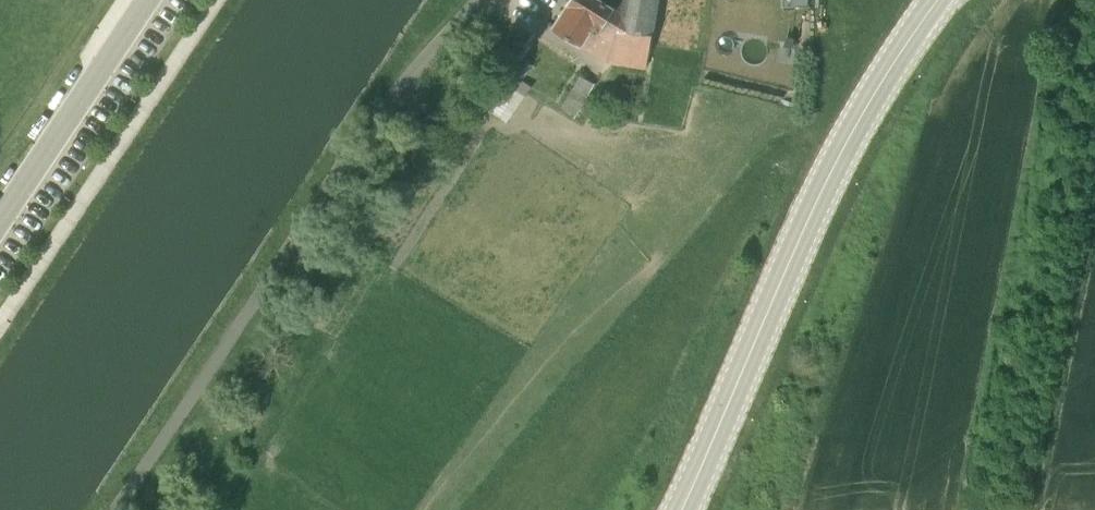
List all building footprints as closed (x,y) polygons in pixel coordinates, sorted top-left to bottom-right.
[(618,9),(613,4),(606,0),(569,0),(553,24),(558,28),(606,61),(645,68),(646,67),(658,0),(620,0),(618,9)] [(563,101),(580,111),(599,79),(581,69),(563,101)] [(509,81),(491,107),(508,119),(526,92),(509,81)]
